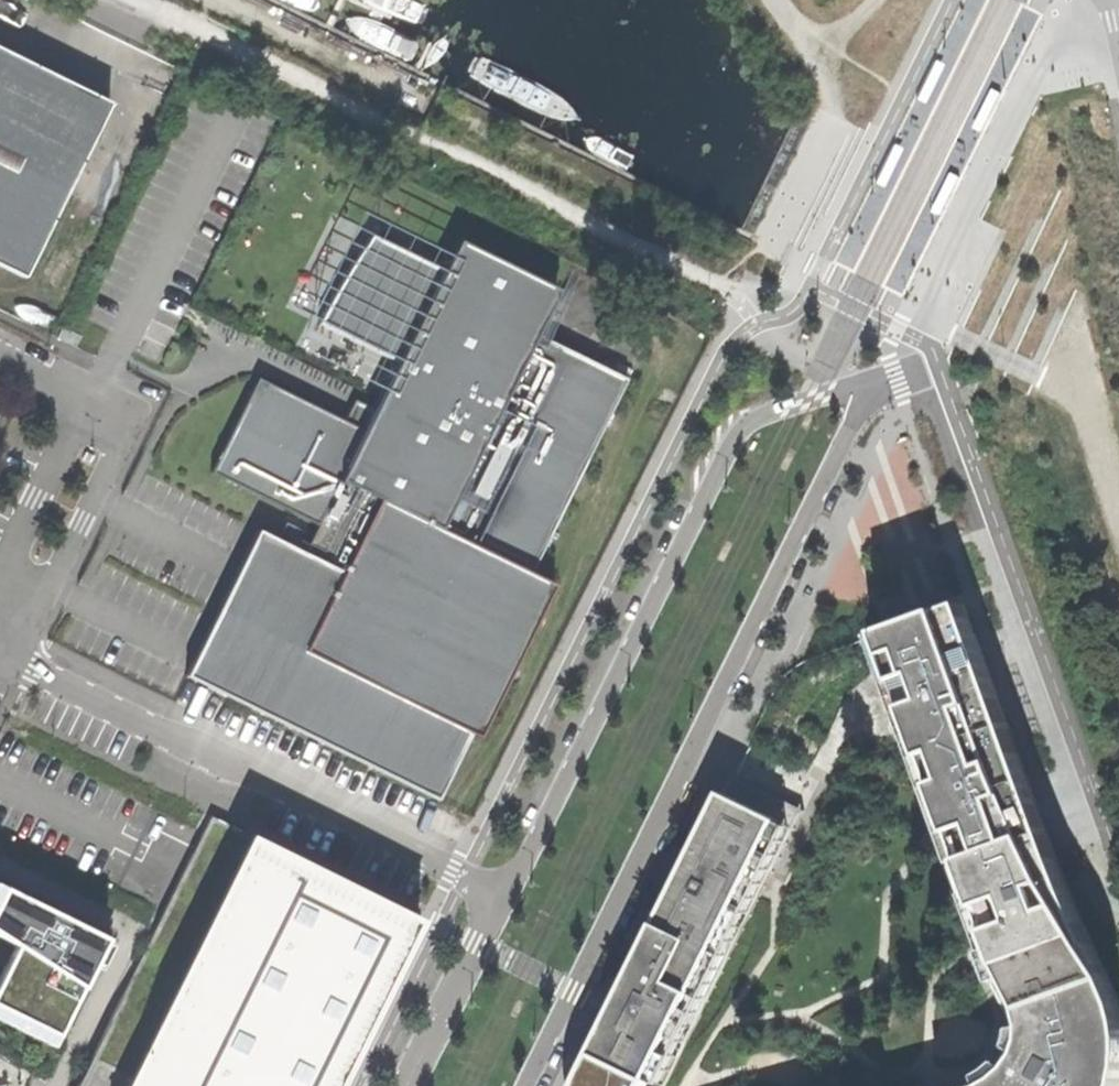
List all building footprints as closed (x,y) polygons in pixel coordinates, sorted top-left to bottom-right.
[(26,278),(110,103),(0,49),(0,265),(26,278)] [(942,64),(933,60),(914,99),(923,103),(942,64)] [(1000,93),(992,89),(974,128),(982,132),(1000,93)] [(900,148),(892,144),(874,183),(882,187),(900,148)] [(959,177),(951,173),(932,212),(941,216),(959,177)] [(176,680),(434,803),(541,582),(526,575),(621,379),(529,335),(550,293),(447,243),(434,270),(361,234),(315,327),(390,363),(357,432),(258,384),(211,480),(314,530),(307,545),(301,558),(248,532),(176,680)] [(1115,1085),(1118,1063),(1118,1034),(1112,1002),(1070,914),(1024,793),(990,700),(956,606),(940,612),(859,642),(860,644),(875,638),(966,888),(995,970),(1016,1011),(1020,1026),(1018,1043),(1014,1056),(1005,1068),(998,1075),(982,1085),(979,1085),(1115,1085)] [(651,1079),(666,1085),(700,1012),(687,1005),(779,819),(722,793),(708,823),(678,882),(617,1007),(595,1052),(578,1085),(648,1085),(651,1079)] [(230,852),(114,1085),(328,1085),(401,938),(230,852)] [(0,897),(0,1030),(45,1050),(92,944),(0,897)]
